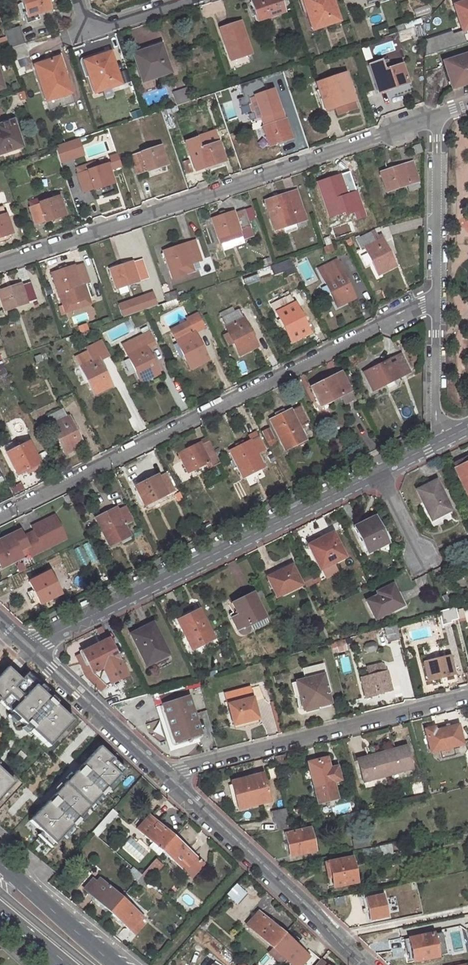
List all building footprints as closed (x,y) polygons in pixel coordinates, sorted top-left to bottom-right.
[(44,0),(20,0),(25,17),(21,18),(23,25),(36,21),(34,14),(47,10),(44,0)] [(279,0),(260,0),(250,3),(256,22),(284,13),(279,0)] [(331,0),(318,0),(318,1),(304,5),(313,31),(339,23),(331,0)] [(455,5),(464,30),(467,29),(467,0),(455,5)] [(227,44),(232,60),(245,55),(250,54),(239,21),(218,29),(224,45),(227,44)] [(401,39),(419,33),(417,26),(399,32),(401,39)] [(22,44),(17,27),(3,31),(9,48),(22,44)] [(9,48),(13,60),(26,56),(22,44),(9,48)] [(224,45),(229,61),(232,60),(227,44),(224,45)] [(131,55),(141,83),(165,75),(162,65),(165,64),(160,46),(131,55)] [(424,70),(444,63),(443,61),(440,51),(424,57),(424,70)] [(119,84),(109,53),(97,57),(98,62),(84,67),(93,93),(119,84)] [(444,63),(451,85),(467,79),(467,53),(443,61),(444,63)] [(69,95),(57,58),(33,66),(44,102),(69,95)] [(407,82),(401,64),(392,67),(389,58),(369,63),(379,92),(407,82)] [(355,100),(346,72),(317,82),(326,109),(355,100)] [(171,94),(175,106),(189,101),(185,89),(171,94)] [(293,136),(286,118),(284,118),(281,109),(262,115),(265,125),(263,125),(270,143),(293,136)] [(15,120),(0,125),(0,154),(23,147),(15,120)] [(224,159),(219,141),(199,148),(196,137),(186,140),(195,169),(224,159)] [(82,138),(58,144),(63,163),(87,156),(82,138)] [(167,163),(161,145),(131,155),(137,172),(147,168),(148,170),(167,163)] [(119,153),(111,156),(116,169),(124,166),(119,153)] [(37,161),(35,155),(22,160),(24,165),(37,161)] [(114,181),(108,163),(78,173),(84,190),(94,186),(95,188),(114,181)] [(419,182),(413,164),(380,175),(384,187),(406,180),(410,192),(419,189),(417,183),(419,182)] [(363,209),(356,188),(346,192),(345,190),(323,199),(327,211),(336,208),(338,214),(346,211),(344,205),(347,204),(349,209),(353,208),(354,212),(363,209)] [(306,218),(296,189),(263,200),(273,228),(282,225),(295,221),(296,221),(298,226),(305,224),(303,219),(306,218)] [(65,214),(59,196),(40,202),(40,204),(31,207),(36,222),(46,219),(46,220),(65,214)] [(249,225),(244,208),(234,211),(234,210),(210,218),(217,237),(249,225)] [(6,214),(0,216),(0,236),(12,232),(6,214)] [(297,227),(295,221),(282,225),(284,232),(297,227)] [(396,264),(382,236),(380,237),(378,234),(374,235),(373,232),(361,238),(378,273),(396,264)] [(199,259),(193,241),(186,244),(185,242),(161,251),(167,269),(199,259)] [(146,276),(141,259),(133,262),(133,260),(109,268),(115,287),(146,276)] [(283,270),(293,266),(290,260),(281,264),(283,270)] [(355,297),(336,260),(318,269),(337,306),(355,297)] [(89,280),(83,263),(74,266),(74,265),(51,273),(57,291),(58,290),(63,305),(87,297),(83,283),(89,280)] [(36,299),(29,281),(21,284),(21,283),(0,290),(0,297),(4,309),(36,299)] [(308,331),(288,290),(270,299),(291,340),(308,331)] [(155,292),(120,303),(124,317),(160,305),(155,292)] [(176,298),(174,292),(163,295),(166,302),(176,298)] [(257,346),(238,309),(220,318),(239,355),(257,346)] [(202,331),(196,319),(172,331),(190,368),(207,359),(195,334),(202,331)] [(154,344),(148,332),(122,345),(141,382),(159,373),(147,348),(154,344)] [(92,358),(88,349),(75,355),(94,393),(112,384),(98,355),(92,358)] [(410,370),(401,353),(363,371),(372,389),(387,382),(389,386),(396,383),(394,378),(410,370)] [(349,391),(341,375),(334,379),(333,377),(310,389),(319,406),(349,391)] [(308,422),(296,398),(287,402),(286,400),(265,410),(279,437),(308,422)] [(64,453),(82,444),(68,416),(67,416),(62,407),(45,415),(64,453)] [(271,433),(264,421),(258,424),(264,437),(271,433)] [(265,450),(258,436),(229,451),(242,476),(263,466),(257,454),(265,450)] [(40,465),(28,441),(6,452),(18,476),(40,465)] [(218,463),(208,442),(201,445),(200,443),(179,454),(187,472),(208,461),(211,466),(218,463)] [(456,470),(467,495),(467,464),(456,470)] [(174,492),(165,473),(158,476),(158,475),(135,486),(145,505),(167,494),(167,495),(174,492)] [(451,514),(436,483),(417,493),(426,512),(432,509),(437,521),(451,514)] [(118,509),(116,506),(95,517),(109,546),(131,535),(126,524),(132,521),(125,506),(118,509)] [(0,539),(0,567),(20,557),(17,550),(26,546),(31,555),(65,538),(54,515),(39,523),(41,527),(34,531),(22,537),(19,530),(0,539)] [(386,544),(373,517),(353,527),(366,554),(386,544)] [(34,531),(41,527),(39,523),(32,526),(34,531)] [(345,557),(333,533),(311,544),(316,554),(313,556),(319,569),(345,557)] [(301,585),(291,565),(267,577),(277,597),(301,585)] [(320,579),(317,573),(310,576),(314,582),(320,579)] [(302,578),(306,587),(314,583),(314,582),(310,576),(310,574),(302,578)] [(53,598),(42,575),(20,586),(24,594),(19,596),(22,603),(27,601),(31,608),(53,598)] [(401,607),(390,586),(376,593),(377,595),(366,600),(375,619),(401,607)] [(252,593),(231,603),(237,615),(231,618),(238,632),(240,634),(243,635),(245,634),(247,633),(248,632),(248,631),(248,629),(247,627),(265,618),(252,593)] [(439,611),(444,627),(458,623),(454,607),(439,611)] [(213,638),(199,610),(177,621),(192,649),(213,638)] [(168,653),(153,621),(131,632),(146,663),(168,653)] [(383,627),(387,642),(399,638),(395,623),(383,627)] [(125,675),(108,639),(82,652),(92,672),(105,685),(125,675)] [(92,672),(82,652),(75,656),(85,676),(98,688),(105,685),(92,672)] [(455,673),(451,655),(424,662),(429,680),(455,673)] [(304,709),(331,703),(324,674),(328,673),(324,661),(304,667),(307,678),(294,682),(300,708),(303,707),(304,709)] [(0,675),(0,703),(47,747),(72,721),(24,677),(20,681),(7,668),(0,675)] [(392,689),(388,671),(362,678),(366,696),(392,689)] [(225,695),(233,725),(257,719),(249,688),(225,695)] [(188,698),(186,690),(160,697),(162,705),(188,698)] [(195,722),(188,698),(162,705),(157,707),(168,750),(197,742),(192,723),(195,722)] [(463,743),(459,725),(426,733),(432,758),(454,753),(452,746),(463,743)] [(99,747),(29,821),(41,831),(37,835),(51,847),(123,770),(99,747)] [(380,754),(383,764),(381,765),(384,776),(412,769),(407,747),(380,754)] [(380,754),(358,759),(363,781),(384,776),(381,765),(383,764),(380,754)] [(275,758),(278,768),(286,766),(283,756),(275,758)] [(312,780),(316,794),(318,803),(337,799),(333,783),(333,782),(329,769),(327,758),(308,763),(309,770),(312,780)] [(329,769),(333,782),(333,783),(341,780),(337,767),(329,769)] [(312,780),(309,770),(303,771),(305,782),(312,780)] [(14,783),(0,771),(0,798),(14,783)] [(269,801),(262,773),(230,781),(238,809),(269,801)] [(284,808),(271,812),(273,822),(275,822),(277,830),(289,827),(284,808)] [(99,837),(118,814),(113,809),(93,831),(99,837)] [(140,824),(157,839),(152,843),(162,852),(166,848),(178,835),(152,811),(140,824)] [(316,851),(311,828),(286,833),(291,856),(316,851)] [(125,842),(142,858),(152,847),(134,831),(125,842)] [(166,848),(188,868),(200,856),(178,835),(166,848)] [(370,846),(369,837),(353,840),(355,849),(370,846)] [(392,854),(390,845),(361,850),(363,860),(392,854)] [(354,882),(349,857),(327,862),(332,886),(354,882)] [(137,880),(142,875),(135,869),(130,874),(137,880)] [(152,877),(146,871),(142,875),(149,881),(152,877)] [(137,880),(144,887),(149,881),(142,875),(137,880)] [(84,887),(109,910),(119,900),(122,897),(100,877),(97,880),(93,877),(84,887)] [(238,904),(248,893),(238,884),(227,895),(238,904)] [(387,917),(382,893),(364,897),(369,920),(387,917)] [(144,918),(122,897),(119,900),(109,910),(136,935),(145,924),(141,921),(144,918)] [(250,927),(273,948),(276,944),(285,935),(258,910),(250,919),(254,923),(250,927)] [(408,938),(411,954),(413,962),(437,957),(436,955),(432,934),(432,933),(408,938)] [(441,933),(432,934),(436,955),(445,953),(441,933)] [(292,964),(297,964),(298,964),(299,964),(303,964),(310,958),(285,935),(276,944),(273,948),(292,964)] [(406,955),(411,954),(408,938),(403,939),(406,955)]
